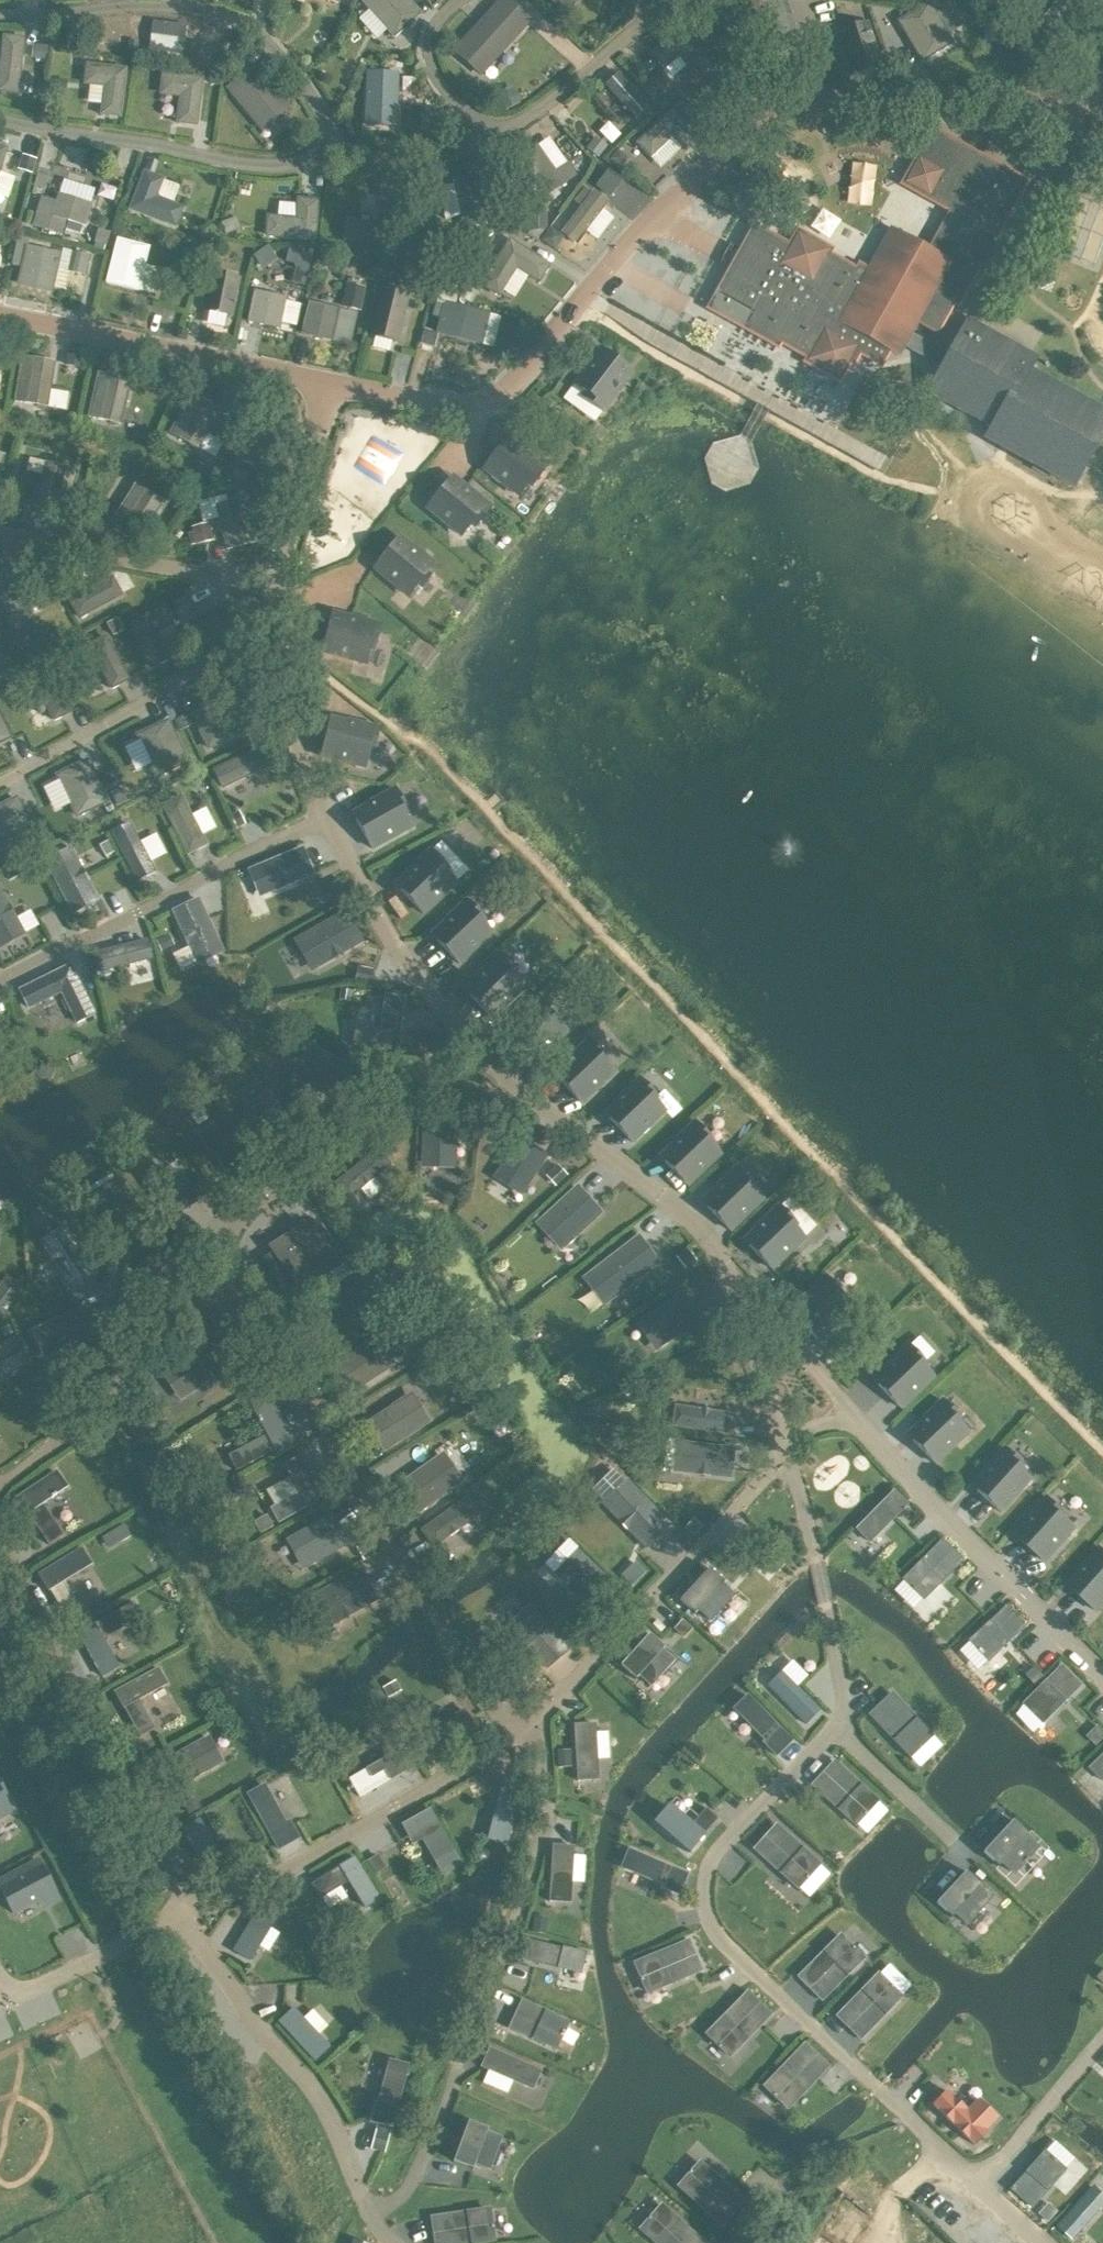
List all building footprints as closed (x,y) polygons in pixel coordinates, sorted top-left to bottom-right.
[(425,11),(415,0),(369,0),(366,2),(397,36),(425,11)] [(513,0),(502,0),(456,50),(481,73),(532,17),(513,0)] [(563,11),(578,0),(555,0),(563,11)] [(779,26),(763,0),(734,0),(720,8),(730,24),(748,13),(761,36),(779,26)] [(928,0),(899,17),(924,59),(953,42),(928,0)] [(189,24),(156,20),(152,47),(185,51),(189,24)] [(879,64),(865,21),(838,30),(852,73),(879,64)] [(696,73),(713,60),(683,23),(652,48),(665,64),(679,53),(696,73)] [(1015,27),(1005,37),(1015,46),(1025,35),(1015,27)] [(725,29),(711,37),(718,49),(732,40),(725,29)] [(6,34),(0,89),(0,91),(21,94),(27,36),(6,34)] [(229,47),(237,61),(251,53),(243,39),(229,47)] [(138,58),(138,41),(128,41),(128,47),(118,47),(118,55),(118,58),(128,58),(138,58)] [(34,59),(48,60),(49,46),(36,45),(34,59)] [(291,102),(257,61),(231,84),(265,124),(291,102)] [(126,65),(90,62),(88,83),(106,85),(103,114),(121,116),(126,65)] [(400,70),(370,69),(368,125),(398,126),(400,70)] [(203,75),(165,71),(163,93),(182,95),(179,122),(198,124),(203,75)] [(209,84),(221,86),(223,72),(210,71),(209,84)] [(636,117),(649,106),(618,71),(605,82),(636,117)] [(670,81),(661,71),(644,86),(653,96),(670,81)] [(50,93),(64,94),(65,80),(51,79),(50,93)] [(520,104),(514,86),(499,92),(504,109),(520,104)] [(702,135),(674,105),(638,139),(651,152),(671,132),(687,149),(702,135)] [(1027,180),(982,155),(929,126),(898,182),(953,212),(940,235),(965,249),(978,226),(996,236),(1027,180)] [(595,137),(587,149),(599,158),(608,147),(595,137)] [(0,143),(0,177),(10,147),(0,143)] [(543,144),(519,160),(544,197),(580,172),(571,159),(559,167),(543,144)] [(618,150),(610,160),(620,169),(628,159),(618,150)] [(37,160),(23,155),(18,170),(33,175),(37,160)] [(165,177),(147,170),(133,209),(177,226),(185,206),(158,195),(165,177)] [(492,170),(457,178),(467,225),(503,218),(492,170)] [(623,181),(609,170),(597,186),(611,197),(623,181)] [(49,178),(38,174),(35,185),(45,189),(49,178)] [(611,200),(594,188),(564,232),(580,244),(611,200)] [(403,192),(387,189),(381,224),(352,218),(348,240),(393,247),(403,192)] [(86,229),(94,203),(60,193),(58,200),(43,196),(34,227),(63,236),(67,223),(86,229)] [(320,197),(302,196),(301,216),(270,214),(269,236),(317,239),(320,197)] [(547,230),(547,213),(527,214),(528,231),(547,230)] [(223,223),(227,235),(243,229),(239,217),(223,223)] [(487,224),(477,232),(483,241),(494,233),(487,224)] [(753,308),(745,323),(777,341),(779,337),(809,354),(807,359),(839,376),(848,359),(852,361),(859,349),(881,361),(888,349),(898,355),(904,345),(911,333),(919,319),(937,330),(953,301),(957,303),(974,274),(958,265),(967,250),(965,249),(940,235),(931,250),(892,228),(868,271),(859,266),(856,270),(827,253),(829,249),(797,230),(789,245),(754,225),(717,288),(753,308)] [(112,233),(99,229),(95,243),(107,247),(112,233)] [(404,250),(421,253),(423,239),(407,236),(404,250)] [(444,237),(427,240),(430,257),(447,254),(444,237)] [(539,279),(551,260),(513,237),(492,272),(482,266),(472,282),(483,289),(486,284),(500,293),(518,265),(539,279)] [(151,247),(120,238),(108,282),(140,290),(151,247)] [(65,250),(29,242),(21,281),(57,288),(65,250)] [(268,245),(253,256),(263,270),(278,259),(268,245)] [(201,264),(205,250),(191,246),(187,260),(201,264)] [(90,255),(72,252),(68,271),(86,275),(90,255)] [(381,270),(368,267),(365,279),(378,282),(381,270)] [(239,279),(211,273),(203,313),(232,318),(239,279)] [(441,282),(427,278),(424,293),(437,296),(437,295),(441,282)] [(348,284),(347,284),(341,307),(360,311),(366,288),(365,288),(348,284)] [(370,337),(398,343),(409,294),(381,288),(370,337)] [(282,328),(289,297),(259,290),(252,321),(282,328)] [(493,310),(450,299),(442,331),(485,342),(493,310)] [(349,344),(357,312),(314,301),(305,332),(349,344)] [(1073,483),(1102,428),(1102,409),(1028,367),(1034,356),(969,320),(950,355),(911,333),(904,345),(943,367),(931,390),(994,425),(988,436),(1073,483)] [(434,348),(439,334),(437,333),(425,329),(420,344),(434,348)] [(603,412),(622,386),(617,383),(627,368),(601,349),(574,385),(587,394),(584,398),(603,412)] [(57,361),(25,355),(17,401),(49,407),(57,361)] [(69,355),(67,365),(81,368),(83,358),(69,355)] [(133,380),(101,372),(90,417),(122,424),(133,380)] [(172,381),(162,379),(159,389),(170,391),(172,381)] [(222,407),(193,392),(172,433),(200,448),(222,407)] [(262,444),(250,440),(242,461),(255,466),(262,444)] [(520,496),(530,483),(533,486),(547,467),(522,448),(518,453),(504,442),(484,468),(520,496)] [(79,471),(47,463),(36,507),(67,515),(79,471)] [(233,468),(221,468),(221,470),(221,482),(233,482),(233,470),(233,468)] [(476,527),(491,509),(467,489),(463,494),(449,483),(428,508),(463,537),(473,524),(476,527)] [(139,485),(115,524),(141,541),(165,502),(139,485)] [(250,495),(218,503),(229,548),(262,540),(250,495)] [(11,518),(27,522),(31,507),(15,503),(11,518)] [(213,540),(209,523),(192,527),(193,533),(188,534),(191,545),(196,544),(213,540)] [(410,597),(420,585),(424,588),(439,569),(414,549),(410,554),(396,543),(375,568),(410,597)] [(90,587),(80,570),(61,580),(80,616),(125,592),(115,573),(90,587)] [(19,585),(0,594),(22,646),(41,637),(19,585)] [(173,603),(179,614),(191,607),(186,596),(173,603)] [(167,602),(129,621),(152,667),(171,657),(158,630),(176,621),(167,602)] [(107,624),(114,636),(124,630),(118,618),(107,624)] [(371,649),(375,650),(382,627),(351,619),(349,625),(332,621),(324,652),(367,664),(371,649)] [(109,632),(72,652),(81,670),(99,661),(113,687),(133,677),(109,632)] [(52,661),(32,670),(55,718),(75,709),(52,661)] [(257,725),(249,706),(220,720),(212,702),(193,711),(209,747),(257,725)] [(15,736),(0,707),(0,744),(15,736)] [(176,720),(180,731),(193,725),(188,715),(176,720)] [(192,761),(172,717),(138,732),(158,777),(192,761)] [(347,729),(329,725),(322,756),(366,767),(369,751),(373,753),(379,730),(348,722),(347,729)] [(262,748),(215,771),(223,787),(262,768),(264,769),(271,766),(272,763),(269,756),(266,755),(262,748)] [(112,799),(92,756),(58,772),(78,815),(112,799)] [(111,794),(118,807),(130,801),(124,788),(111,794)] [(408,810),(396,790),(369,805),(372,811),(356,820),(372,848),(411,826),(404,813),(408,810)] [(20,794),(0,805),(0,837),(8,853),(41,835),(20,794)] [(181,798),(161,809),(188,860),(208,849),(181,798)] [(245,825),(239,812),(231,816),(237,828),(245,825)] [(130,825),(111,835),(136,885),(156,875),(130,825)] [(313,874),(303,849),(254,869),(252,875),(254,881),(257,882),(262,892),(266,893),(313,874)] [(448,868),(432,851),(409,873),(414,877),(401,890),(423,913),(456,882),(445,871),(448,868)] [(71,852),(44,865),(72,918),(98,905),(71,852)] [(22,874),(18,866),(5,873),(9,881),(22,874)] [(341,879),(325,887),(333,903),(349,895),(341,879)] [(0,889),(0,952),(31,935),(6,886),(0,889)] [(198,900),(173,912),(199,968),(224,956),(198,900)] [(459,964),(492,933),(481,921),(484,918),(468,901),(445,923),(450,928),(437,940),(459,964)] [(345,913),(298,940),(316,970),(362,943),(345,913)] [(169,934),(156,940),(161,951),(174,946),(169,934)] [(150,937),(96,951),(101,972),(155,959),(150,937)] [(514,976),(517,973),(501,956),(478,977),(482,982),(469,994),(492,1018),(524,987),(514,976)] [(70,967),(19,993),(29,1014),(61,998),(74,1025),(94,1015),(70,967)] [(374,970),(359,967),(356,981),(371,984),(374,970)] [(356,1027),(354,1045),(353,1045),(352,1046),(391,1051),(391,1049),(390,1049),(392,1033),(401,1034),(405,997),(385,994),(380,1030),(356,1027)] [(559,1018),(543,1001),(520,1022),(525,1027),(512,1040),(534,1063),(567,1032),(556,1021),(559,1018)] [(581,1103),(614,1072),(603,1060),(606,1057),(590,1040),(567,1062),(572,1067),(559,1079),(581,1103)] [(55,1069),(42,1064),(38,1077),(51,1082),(55,1069)] [(632,1142),(664,1110),(654,1099),(657,1096),(641,1079),(618,1101),(622,1106),(609,1118),(632,1142)] [(458,1118),(424,1117),(422,1172),(456,1173),(458,1118)] [(205,1140),(234,1181),(257,1166),(227,1123),(220,1122),(215,1125),(214,1129),(205,1135),(205,1140)] [(687,1185),(720,1154),(709,1143),(712,1140),(696,1123),(673,1145),(678,1149),(665,1162),(687,1185)] [(521,1136),(496,1175),(523,1192),(549,1153),(521,1136)] [(391,1170),(379,1155),(336,1190),(348,1205),(391,1170)] [(568,1176),(558,1165),(548,1175),(558,1186),(568,1176)] [(176,1194),(158,1168),(144,1178),(171,1219),(211,1191),(201,1176),(176,1194)] [(730,1230),(763,1199),(752,1188),(755,1185),(739,1168),(716,1190),(720,1194),(708,1207),(730,1230)] [(605,1209),(581,1182),(538,1221),(562,1248),(605,1209)] [(141,1222),(116,1185),(87,1205),(112,1241),(141,1222)] [(796,1223),(780,1206),(757,1228),(762,1233),(749,1245),(772,1269),(804,1238),(793,1226),(796,1223)] [(347,1260),(318,1218),(261,1258),(290,1300),(347,1260)] [(98,1281),(68,1231),(41,1247),(71,1297),(98,1281)] [(661,1260),(639,1233),(585,1276),(606,1302),(661,1260)] [(685,1269),(697,1261),(688,1249),(677,1258),(685,1269)] [(818,1340),(850,1309),(840,1297),(843,1294),(827,1277),(804,1299),(808,1304),(796,1316),(818,1340)] [(7,1279),(0,1288),(0,1317),(21,1290),(7,1279)] [(703,1317),(684,1290),(639,1319),(658,1347),(703,1317)] [(85,1310),(29,1336),(42,1363),(98,1338),(85,1310)] [(713,1322),(701,1330),(709,1342),(722,1334),(713,1322)] [(0,1328),(0,1329),(4,1338),(14,1333),(9,1324),(0,1328)] [(162,1368),(182,1397),(243,1355),(223,1326),(162,1368)] [(373,1340),(330,1369),(349,1398),(392,1368),(373,1340)] [(0,1348),(0,1382),(27,1369),(14,1342),(0,1348)] [(926,1362),(909,1345),(887,1367),(891,1372),(878,1384),(901,1408),(933,1377),(922,1366),(926,1362)] [(248,1372),(259,1386),(272,1376),(262,1362),(248,1372)] [(430,1425),(411,1396),(365,1425),(385,1454),(430,1425)] [(271,1398),(252,1411),(268,1440),(230,1461),(238,1475),(275,1455),(277,1459),(296,1446),(271,1398)] [(935,1463),(968,1432),(957,1421),(960,1418),(944,1401),(921,1423),(926,1428),(913,1440),(935,1463)] [(734,1432),(738,1410),(678,1403),(675,1423),(734,1432)] [(343,1437),(357,1428),(349,1416),(336,1425),(343,1437)] [(735,1484),(739,1455),(680,1447),(676,1477),(735,1484)] [(1001,1512),(1031,1479),(1020,1469),(1023,1465),(1005,1449),(984,1473),(989,1477),(977,1490),(1001,1512)] [(446,1450),(399,1484),(417,1512),(466,1480),(446,1450)] [(299,1490),(272,1505),(281,1521),(326,1497),(303,1455),(285,1464),(299,1490)] [(65,1486),(53,1468),(14,1495),(25,1512),(26,1511),(49,1545),(64,1536),(42,1502),(65,1486)] [(386,1485),(378,1474),(367,1482),(375,1493),(386,1485)] [(670,1522),(625,1478),(600,1503),(646,1548),(670,1522)] [(870,1542),(907,1504),(894,1491),(857,1529),(870,1542)] [(477,1513),(464,1495),(420,1526),(433,1545),(477,1513)] [(1045,1562),(1075,1528),(1064,1518),(1067,1514),(1049,1498),(1028,1522),(1033,1526),(1021,1540),(1045,1562)] [(266,1510),(250,1519),(258,1534),(275,1524),(266,1510)] [(703,1527),(694,1518),(685,1528),(694,1537),(703,1527)] [(351,1550),(334,1519),(287,1544),(304,1576),(351,1550)] [(125,1525),(113,1531),(120,1543),(131,1537),(125,1525)] [(917,1591),(924,1598),(925,1599),(963,1560),(943,1540),(905,1579),(913,1587),(911,1588),(915,1593),(917,1591)] [(355,1549),(363,1562),(375,1555),(368,1542),(355,1549)] [(93,1561),(83,1544),(41,1570),(66,1615),(83,1607),(66,1576),(93,1561)] [(592,1604),(615,1582),(581,1547),(557,1570),(592,1604)] [(1097,1612),(1102,1605),(1102,1551),(1101,1549),(1080,1572),(1085,1576),(1073,1590),(1097,1612)] [(784,1565),(775,1556),(767,1566),(776,1574),(784,1565)] [(636,1562),(622,1576),(633,1586),(646,1572),(636,1562)] [(356,1566),(300,1597),(319,1631),(375,1600),(356,1566)] [(680,1600),(696,1614),(699,1610),(710,1620),(732,1597),(721,1586),(725,1582),(709,1568),(680,1600)] [(566,1650),(526,1603),(503,1622),(543,1669),(566,1650)] [(1007,1607),(971,1640),(980,1649),(978,1651),(982,1655),(983,1654),(989,1660),(1026,1627),(1007,1607)] [(683,1620),(674,1629),(684,1638),(693,1629),(683,1620)] [(117,1667),(92,1621),(74,1630),(102,1676),(117,1667)] [(650,1634),(621,1666),(636,1680),(640,1676),(651,1686),(672,1662),(661,1652),(665,1648),(650,1634)] [(167,1682),(158,1665),(114,1689),(138,1735),(155,1726),(140,1697),(167,1682)] [(1064,1667),(1027,1704),(1045,1723),(1082,1685),(1064,1667)] [(1036,1667),(1027,1675),(1035,1684),(1044,1675),(1036,1667)] [(792,1679),(783,1670),(774,1679),(775,1681),(769,1687),(807,1724),(820,1711),(791,1681),(792,1679)] [(516,1679),(517,1695),(531,1693),(530,1677),(516,1679)] [(383,1687),(389,1698),(401,1691),(396,1681),(383,1687)] [(366,1694),(373,1708),(384,1703),(376,1688),(366,1694)] [(305,1691),(297,1702),(306,1708),(314,1697),(305,1691)] [(870,1715),(910,1756),(932,1735),(892,1694),(870,1715)] [(792,1741),(749,1697),(736,1710),(769,1744),(767,1746),(777,1756),(792,1741)] [(595,1724),(575,1725),(579,1781),(580,1781),(580,1778),(598,1777),(595,1724)] [(1089,1737),(1097,1745),(1102,1739),(1102,1731),(1099,1727),(1089,1737)] [(223,1761),(207,1734),(157,1761),(173,1788),(223,1761)] [(402,1748),(349,1778),(361,1796),(412,1766),(402,1748)] [(557,1751),(559,1768),(572,1767),(571,1750),(557,1751)] [(1092,1769),(1102,1780),(1102,1757),(1092,1769)] [(814,1785),(856,1824),(877,1801),(834,1762),(814,1785)] [(522,1782),(501,1776),(485,1836),(506,1842),(522,1782)] [(267,1781),(247,1792),(280,1849),(301,1837),(290,1818),(287,1820),(267,1781)] [(11,1812),(3,1798),(7,1796),(0,1782),(0,1817),(11,1812)] [(189,1814),(202,1807),(197,1798),(184,1805),(189,1814)] [(211,1824),(223,1818),(217,1806),(205,1812),(211,1824)] [(460,1863),(428,1806),(400,1821),(411,1842),(420,1837),(440,1873),(460,1863)] [(669,1806),(655,1823),(689,1853),(718,1818),(706,1808),(691,1825),(669,1806)] [(224,1864),(197,1816),(179,1826),(206,1874),(224,1864)] [(1013,1821),(984,1852),(999,1866),(1003,1862),(1014,1873),(1035,1849),(1025,1839),(1028,1835),(1013,1821)] [(755,1849),(798,1887),(819,1864),(776,1826),(755,1849)] [(573,1847),(554,1846),(550,1902),(552,1902),(552,1899),(570,1900),(573,1847)] [(688,1874),(631,1851),(624,1868),(668,1887),(666,1889),(679,1894),(688,1874)] [(380,1897),(353,1854),(336,1864),(337,1865),(310,1881),(318,1895),(346,1878),(363,1907),(380,1897)] [(367,1861),(375,1875),(386,1869),(379,1855),(367,1861)] [(58,1898),(39,1862),(0,1882),(0,1888),(14,1913),(45,1897),(48,1903),(58,1898)] [(981,1886),(966,1871),(937,1903),(952,1917),(956,1913),(967,1923),(989,1900),(978,1890),(981,1886)] [(276,1913),(260,1903),(232,1949),(247,1958),(276,1913)] [(534,1918),(532,1933),(546,1935),(548,1920),(534,1918)] [(822,1999),(862,1959),(841,1937),(800,1977),(822,1999)] [(562,1947),(527,1939),(522,1958),(557,1967),(557,1968),(581,1974),(587,1952),(562,1946),(562,1947)] [(689,1941),(636,1964),(648,1992),(701,1970),(689,1941)] [(860,2038),(901,1997),(879,1975),(838,2017),(860,2038)] [(748,1993),(708,2034),(730,2056),(770,2014),(748,1993)] [(511,2027),(555,2048),(567,2023),(522,2002),(511,2027)] [(292,2013),(279,2024),(314,2061),(326,2050),(292,2013)] [(506,2031),(489,2023),(484,2034),(501,2042),(506,2031)] [(788,2108),(828,2066),(806,2045),(766,2086),(788,2108)] [(490,2049),(482,2067),(531,2088),(538,2072),(541,2073),(542,2072),(490,2049)] [(406,2062),(386,2057),(375,2100),(372,2099),(367,2119),(390,2125),(406,2062)] [(934,2105),(975,2145),(988,2131),(987,2130),(998,2118),(979,2100),(968,2111),(947,2091),(934,2105)] [(468,2122),(454,2162),(473,2169),(475,2164),(489,2169),(500,2139),(486,2134),(488,2129),(468,2122)] [(371,2149),(385,2152),(391,2131),(377,2127),(371,2149)] [(1066,2171),(1057,2163),(1058,2161),(1054,2157),(1053,2159),(1046,2153),(1013,2190),(1034,2208),(1066,2171)] [(723,2225),(743,2202),(700,2163),(680,2186),(723,2225)] [(1094,2188),(1059,2227),(1073,2240),(1101,2208),(1102,2210),(1102,2209),(1102,2193),(1102,2192),(1100,2193),(1094,2188)] [(640,2225),(665,2198),(654,2189),(630,2216),(640,2225)] [(1050,2203),(1040,2214),(1050,2223),(1059,2212),(1050,2203)] [(662,2206),(642,2229),(657,2242),(703,2242),(662,2206)] [(494,2240),(489,2210),(432,2218),(436,2242),(474,2242),(494,2240)]
